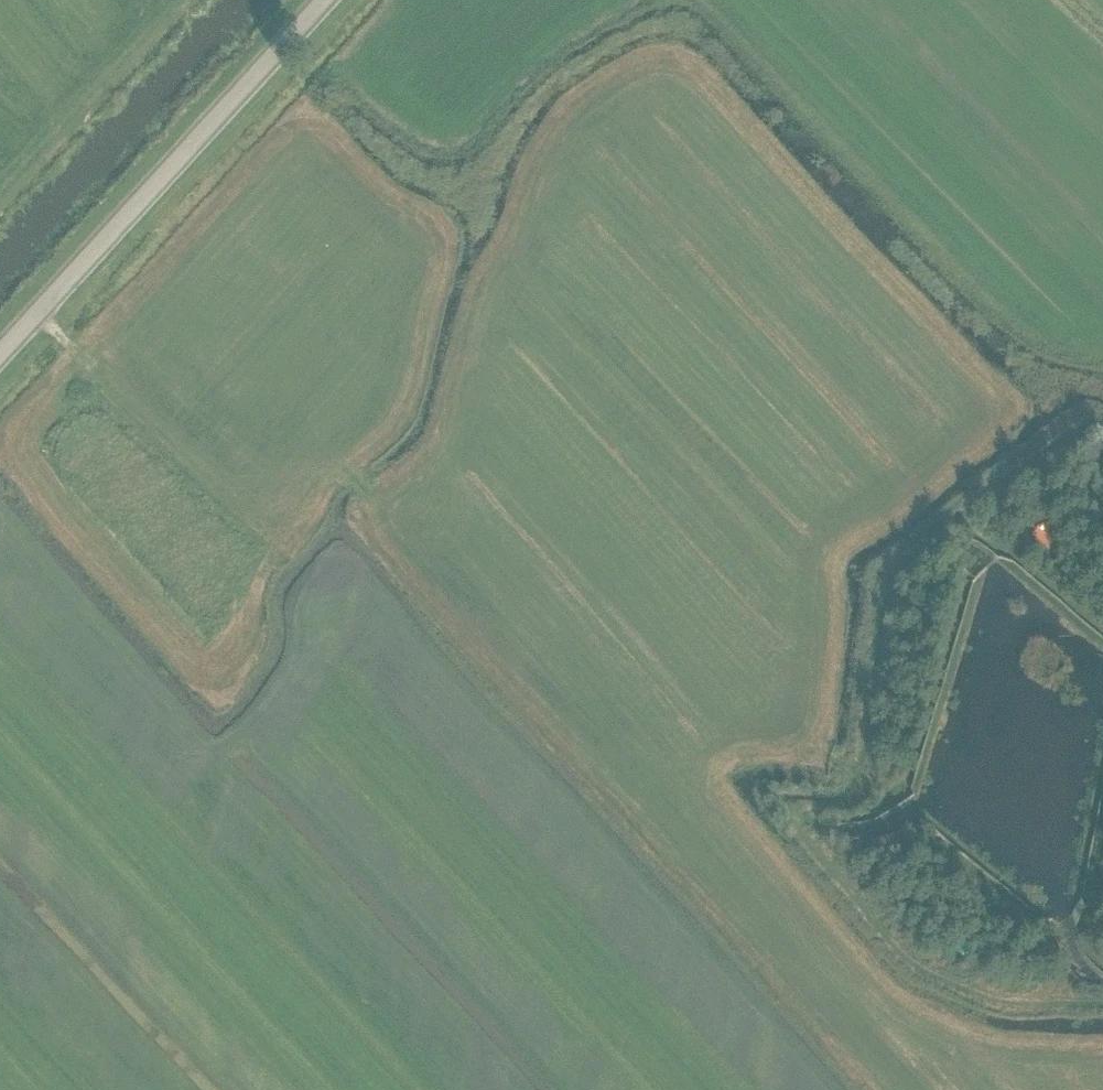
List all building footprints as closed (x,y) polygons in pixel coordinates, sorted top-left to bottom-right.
[(1046,556),(1063,538),(1048,523),(1030,540),(1046,556)]
